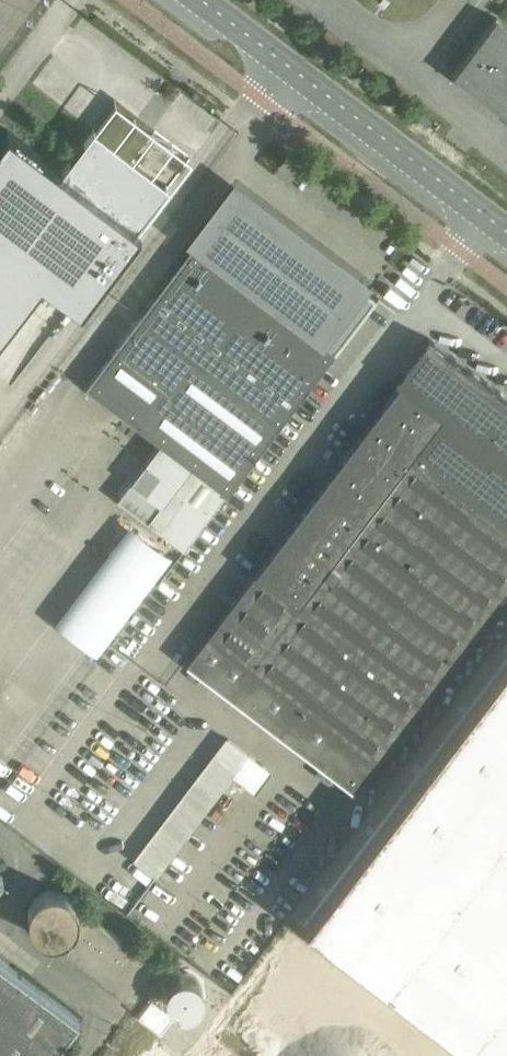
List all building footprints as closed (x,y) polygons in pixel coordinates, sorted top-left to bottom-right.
[(506,116),(506,26),(496,17),(452,74),(506,116)] [(42,277),(81,306),(140,229),(136,226),(166,187),(119,151),(141,122),(116,102),(64,171),(7,129),(0,138),(0,332),(42,277)] [(140,316),(86,387),(160,443),(118,499),(184,549),(225,495),(226,496),(303,394),(376,298),(366,290),(371,284),(233,179),(185,241),(188,243),(187,243),(193,247),(140,316)] [(377,760),(506,589),(506,398),(428,337),(395,380),(398,383),(381,405),(373,400),(361,416),(369,421),(358,436),(185,662),(354,790),(377,760)] [(130,524),(55,621),(97,653),(172,556),(130,524)] [(305,922),(480,1055),(506,1055),(506,658),(305,922)] [(194,823),(230,771),(258,791),(275,767),(228,734),(175,809),(194,823)] [(52,940),(50,940),(129,1000),(156,965),(76,904),(77,907),(78,910),(78,913),(79,916),(78,918),(78,921),(77,924),(76,927),(74,929),(73,931),(71,933),(68,935),(66,937),(64,938),(61,939),(58,940),(55,940),(52,940)] [(305,922),(203,1055),(480,1055),(305,922)] [(76,1016),(0,958),(0,1055),(46,1055),(76,1016)]
